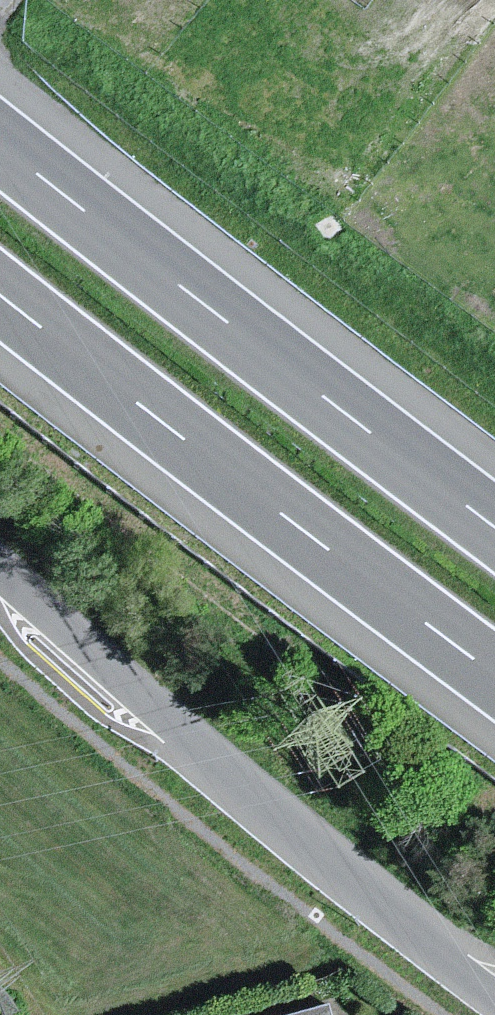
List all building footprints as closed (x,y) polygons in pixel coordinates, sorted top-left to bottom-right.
[(350,998),(259,1014),(354,1014),(350,998)]
